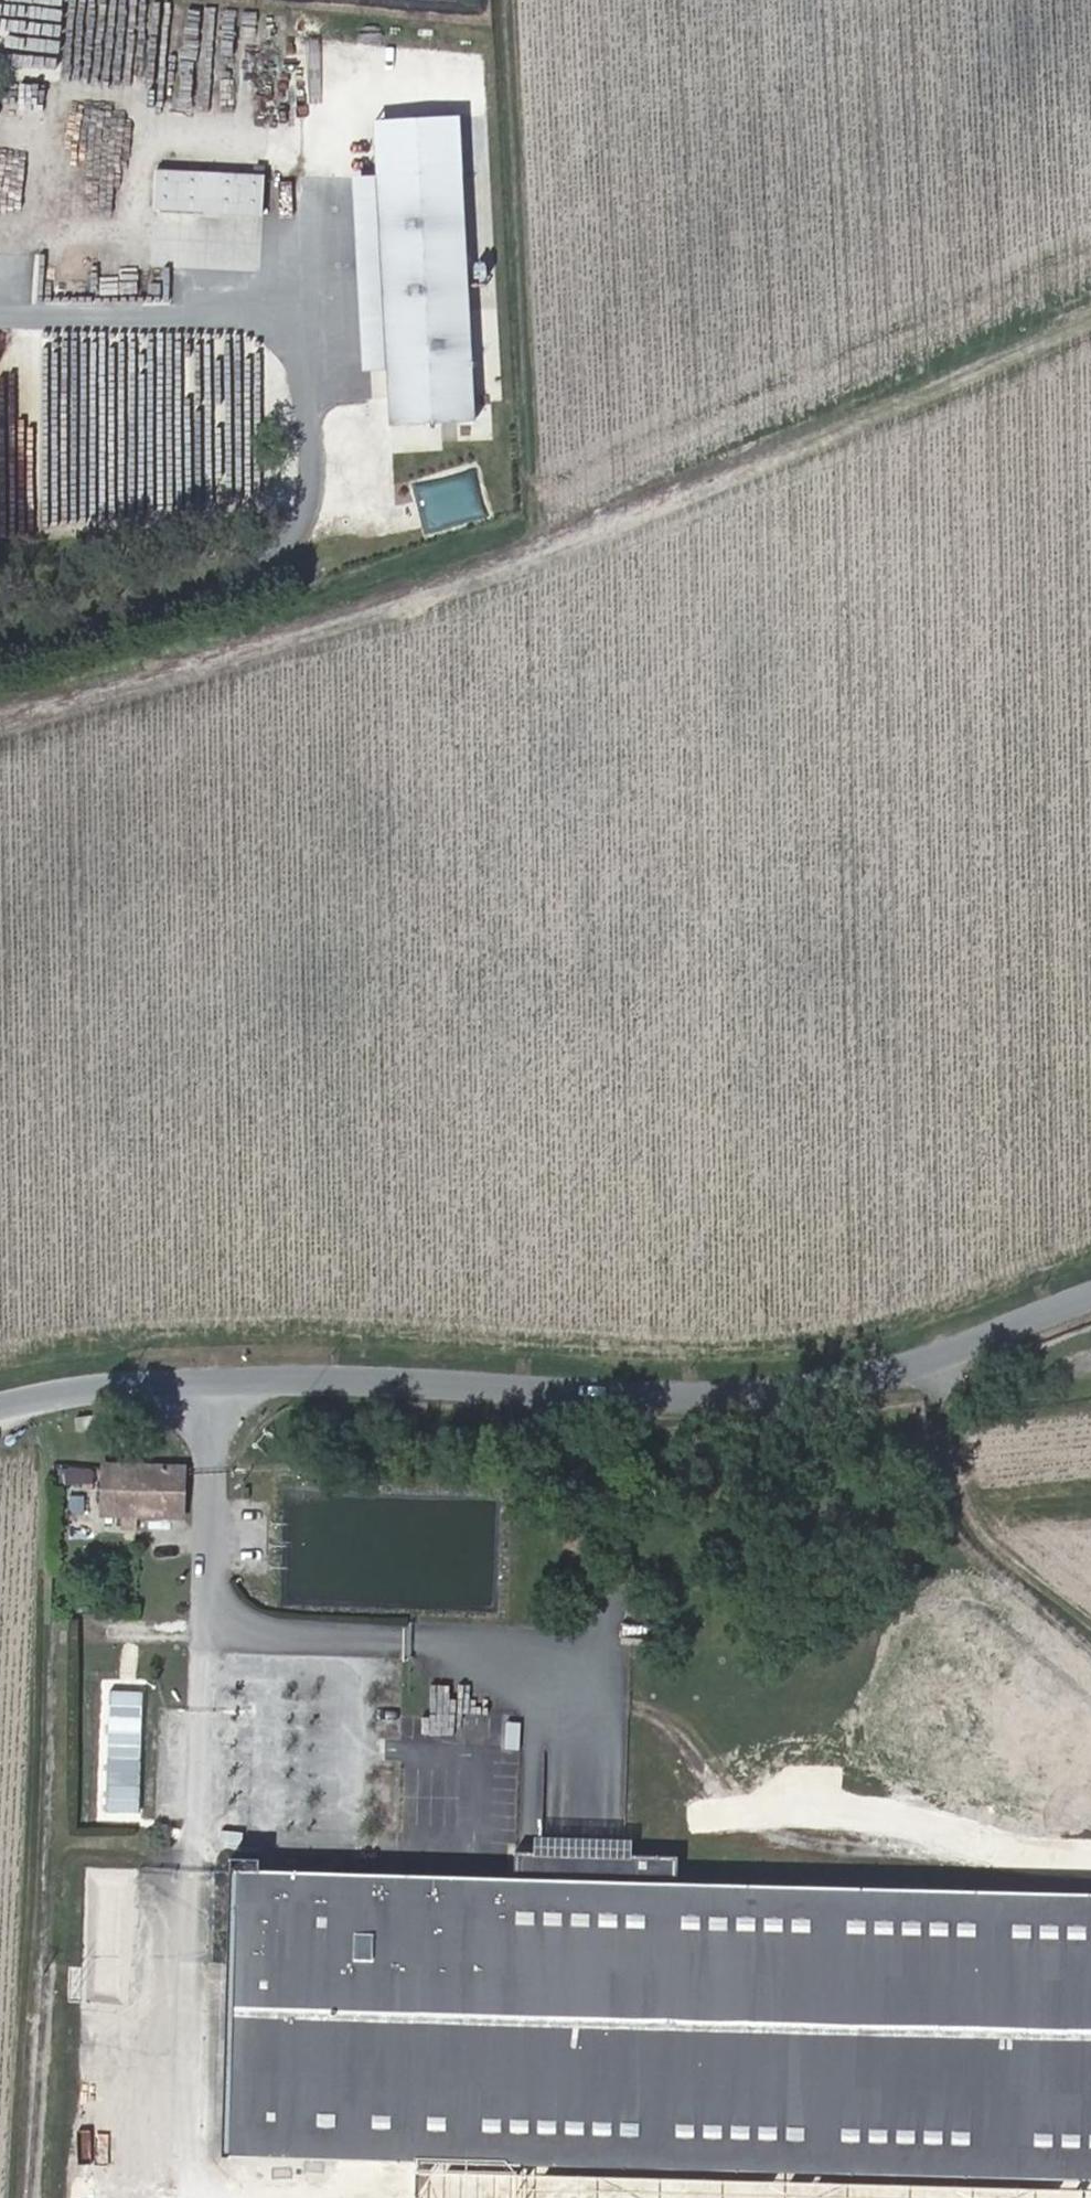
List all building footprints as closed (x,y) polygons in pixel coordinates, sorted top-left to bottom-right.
[(158,173),(158,212),(267,215),(268,178),(158,173)] [(265,242),(261,242),(262,219),(154,214),(152,263),(264,268),(265,242)] [(100,1427),(98,1415),(77,1419),(79,1431),(100,1427)] [(58,1465),(57,1482),(91,1484),(93,1467),(58,1465)] [(182,1516),(183,1468),(106,1466),(105,1514),(182,1516)] [(92,1536),(91,1519),(70,1519),(71,1536),(92,1536)] [(424,1714),(424,1737),(463,1738),(463,1737),(487,1738),(487,1716),(424,1714)] [(520,1749),(521,1720),(502,1720),(501,1749),(520,1749)] [(677,1885),(678,1857),(520,1852),(519,1880),(677,1885)] [(257,1873),(257,1860),(228,1859),(228,1874),(234,1874),(234,1873),(257,1873)] [(677,1885),(519,1880),(257,1873),(234,1873),(234,1874),(227,2151),(1090,2176),(1090,1896),(677,1885)] [(474,2193),(171,2189),(171,2197),(474,2197),(474,2193)]
